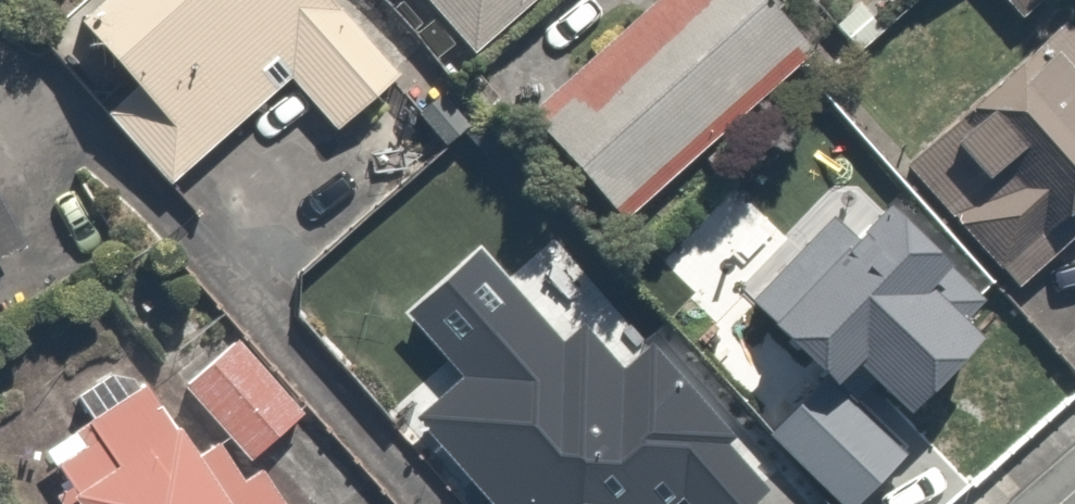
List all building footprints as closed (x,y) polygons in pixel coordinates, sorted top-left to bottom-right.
[(351,0),(143,0),(101,35),(146,89),(112,118),(177,195),(304,89),(347,142),(419,81),(351,0)] [(502,66),(571,0),(439,0),(502,66)] [(775,0),(677,0),(538,119),(636,233),(831,66),(775,0)] [(1073,20),(908,172),(1027,301),(1074,257),(1074,23),(1073,20)] [(61,259),(0,155),(0,294),(61,259)] [(899,200),(868,231),(834,198),(733,301),(816,383),(771,428),(848,503),(890,503),(921,473),(870,423),(903,390),(951,437),(1044,344),(899,200)] [(395,425),(465,503),(800,503),(647,333),(592,382),(477,254),(393,329),(442,384),(395,425)] [(257,471),(321,429),(258,332),(152,402),(125,361),(80,390),(100,422),(38,462),(66,503),(279,503),(257,471)]
